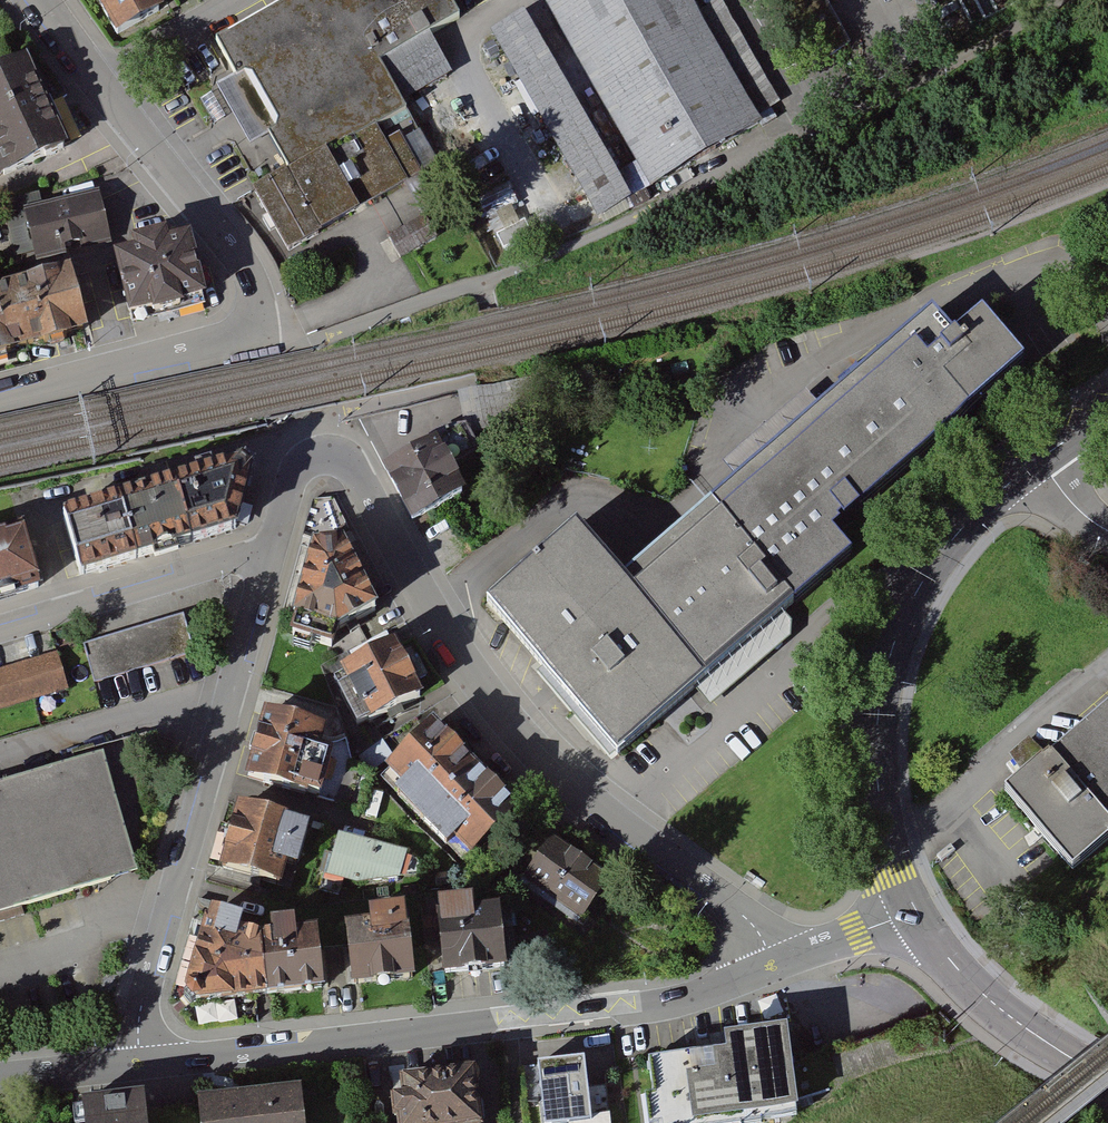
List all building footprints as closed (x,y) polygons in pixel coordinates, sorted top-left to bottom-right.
[(127,42),(184,11),(179,0),(105,0),(127,42)] [(252,187),(289,252),(445,163),(409,100),(451,76),(427,33),(459,15),(451,0),(283,0),(217,37),(256,105),(290,166),(252,187)] [(549,2),(656,190),(766,127),(693,0),(553,0),(549,2)] [(530,13),(495,33),(599,220),(634,200),(530,13)] [(0,75),(0,180),(72,146),(32,60),(0,75)] [(45,196),(6,205),(20,266),(117,243),(105,194),(48,208),(45,196)] [(431,216),(394,237),(407,259),(444,238),(431,216)] [(135,250),(116,255),(132,315),(206,295),(190,234),(169,240),(166,231),(132,240),(135,250)] [(0,296),(0,363),(101,335),(84,273),(0,296)] [(596,531),(505,606),(629,753),(865,554),(849,535),(1048,369),(1001,314),(968,342),(950,322),(639,583),(596,531)] [(506,419),(504,384),(464,386),(466,421),(506,419)] [(396,459),(425,514),(466,492),(437,437),(396,459)] [(250,461),(64,515),(81,575),(237,530),(253,471),(250,461)] [(339,527),(311,533),(293,637),(332,645),(337,629),(377,608),(339,527)] [(0,538),(0,599),(41,587),(24,530),(0,538)] [(185,614),(84,644),(95,682),(199,652),(185,614)] [(394,638),(339,665),(367,723),(422,696),(394,638)] [(0,670),(0,711),(70,690),(59,653),(0,670)] [(1006,792),(1071,868),(1107,837),(1107,704),(1006,792)] [(342,726),(265,706),(247,775),(325,795),(342,726)] [(435,714),(383,763),(468,852),(520,803),(435,714)] [(0,785),(0,911),(139,870),(104,754),(0,785)] [(306,822),(236,803),(219,869),(289,887),(306,822)] [(415,848),(336,829),(325,873),(357,880),(408,880),(415,848)] [(614,875),(549,834),(521,880),(585,920),(614,875)] [(478,900),(438,904),(445,974),(512,967),(506,907),(479,909),(478,900)] [(368,925),(345,927),(351,984),(414,978),(407,906),(366,910),(368,925)] [(247,917),(210,907),(182,986),(198,1002),(325,987),(318,927),(299,932),(297,919),(271,923),(272,936),(243,929),(247,917)] [(648,1067),(655,1122),(756,1122),(797,1118),(786,1036),(724,1044),(726,1057),(648,1067)] [(538,1072),(544,1122),(563,1122),(594,1119),(588,1066),(538,1072)] [(393,1083),(397,1122),(483,1122),(477,1073),(393,1083)] [(197,1098),(200,1122),(304,1122),(300,1086),(197,1098)] [(84,1094),(86,1122),(149,1122),(147,1089),(84,1094)]
